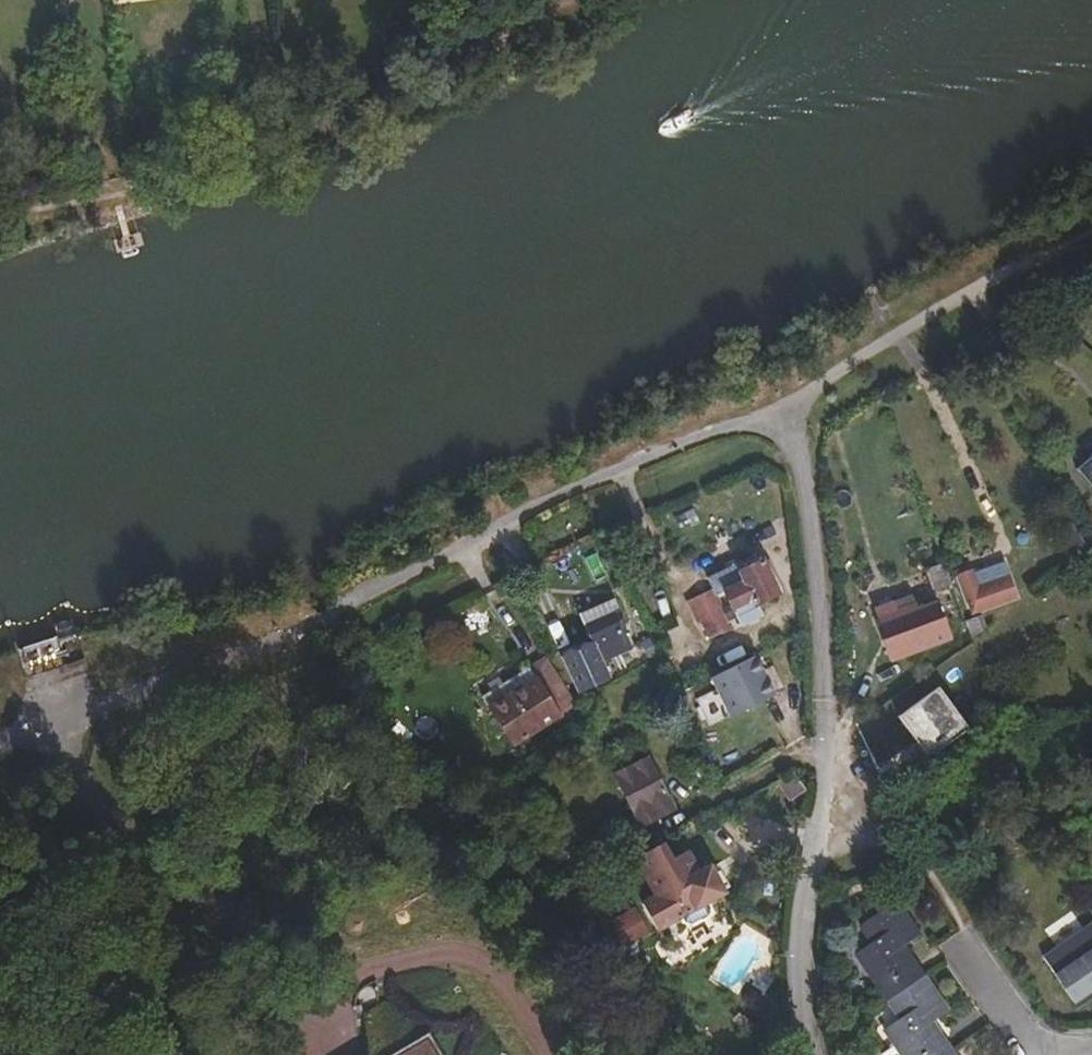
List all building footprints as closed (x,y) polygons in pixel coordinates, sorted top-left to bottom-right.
[(749,609),(777,594),(761,560),(738,572),(744,583),(725,593),(733,610),(746,603),(749,609)] [(1008,576),(1004,563),(971,574),(975,587),(1008,576)] [(975,587),(971,574),(969,570),(957,574),(971,613),(1014,598),(1008,576),(975,587)] [(941,599),(956,593),(948,572),(933,577),(941,599)] [(711,636),(730,626),(713,591),(688,604),(697,624),(704,622),(711,636)] [(879,619),(894,613),(888,600),(874,606),(879,619)] [(523,654),(542,642),(520,603),(500,615),(523,654)] [(585,627),(616,615),(610,603),(581,616),(585,627)] [(887,639),(942,619),(936,603),(917,611),(915,605),(894,613),(879,619),(887,639)] [(602,666),(633,652),(616,615),(585,627),(602,666)] [(507,695),(534,678),(516,648),(468,676),(511,746),(558,718),(546,698),(519,715),(507,695)] [(726,713),(777,697),(761,649),(710,665),(726,713)] [(652,771),(654,768),(649,756),(625,767),(631,782),(620,787),(628,805),(632,806),(634,811),(648,804),(646,798),(661,791),(652,771)] [(790,803),(803,795),(791,774),(778,781),(790,803)] [(640,905),(656,931),(683,916),(665,885),(679,876),(670,860),(659,843),(645,851),(632,858),(655,896),(640,905)] [(695,873),(681,852),(670,860),(679,876),(682,881),(695,873)] [(722,893),(706,866),(695,873),(682,881),(679,876),(665,885),(683,916),(722,893)] [(893,946),(875,958),(905,1004),(941,979),(923,951),(938,941),(915,906),(882,928),(893,946)] [(1091,962),(1091,944),(1068,960),(1077,972),(1091,962)] [(1077,972),(1070,976),(1091,1009),(1091,962),(1077,972)] [(901,1032),(917,1054),(966,1054),(947,1027),(964,1014),(941,979),(905,1004),(916,1021),(901,1032)]
